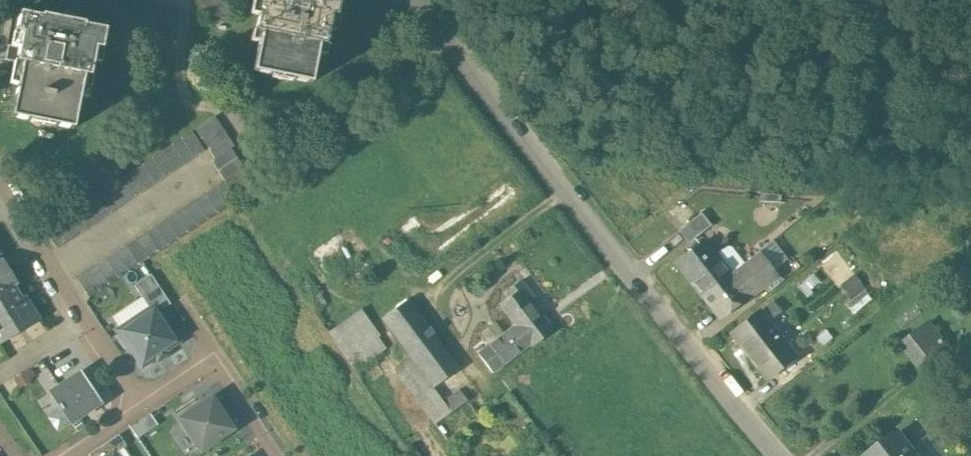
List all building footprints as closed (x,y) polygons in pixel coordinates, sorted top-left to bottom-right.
[(193,11),(217,15),(220,0),(195,0),(193,11)] [(217,15),(232,18),(236,0),(220,0),(217,15)] [(256,0),(261,1),(255,31),(260,32),(252,72),(311,83),(319,44),(325,45),(331,16),(336,17),(339,0),(256,0)] [(84,22),(41,14),(41,16),(20,12),(16,32),(21,33),(18,46),(8,44),(7,52),(5,59),(15,61),(13,73),(20,75),(12,116),(32,120),(33,114),(56,118),(55,124),(74,127),(84,75),(91,76),(96,47),(101,48),(105,29),(84,25),(84,22)] [(215,115),(196,128),(215,157),(232,146),(234,145),(215,115)] [(193,130),(46,229),(59,247),(206,149),(193,130)] [(251,176),(232,146),(215,157),(211,160),(224,180),(231,190),(251,176)] [(224,180),(77,278),(89,297),(237,200),(231,190),(224,180)] [(701,212),(678,231),(684,237),(689,244),(712,225),(701,212)] [(732,271),(705,237),(693,247),(672,263),(699,297),(732,271)] [(732,271),(699,297),(718,322),(752,296),(778,276),(759,251),(732,271)] [(18,292),(13,285),(17,283),(13,277),(14,276),(8,266),(3,269),(0,264),(0,303),(18,292)] [(503,293),(507,298),(516,310),(531,300),(533,298),(520,280),(503,293)] [(0,303),(0,342),(38,318),(25,297),(22,299),(18,292),(0,303)] [(411,357),(432,386),(459,367),(409,298),(383,317),(411,357)] [(515,325),(478,353),(493,373),(529,345),(531,347),(554,330),(531,300),(516,310),(507,298),(499,304),(515,325)] [(180,342),(155,305),(118,329),(143,366),(180,342)] [(360,307),(327,331),(354,370),(388,347),(360,307)] [(760,308),(727,333),(744,355),(765,382),(798,356),(760,308)] [(953,354),(929,322),(900,345),(901,346),(903,344),(926,374),(925,375),(925,376),(953,354)] [(432,386),(411,357),(395,369),(435,424),(451,412),(432,386)] [(80,372),(51,392),(72,423),(101,403),(80,372)] [(212,397),(180,419),(181,419),(201,450),(233,429),(212,397)] [(141,419),(130,427),(138,438),(158,425),(156,423),(150,413),(141,419)] [(863,455),(920,455),(899,428),(863,455)] [(89,454),(90,455),(108,455),(114,452),(114,453),(126,445),(119,434),(89,454)]
